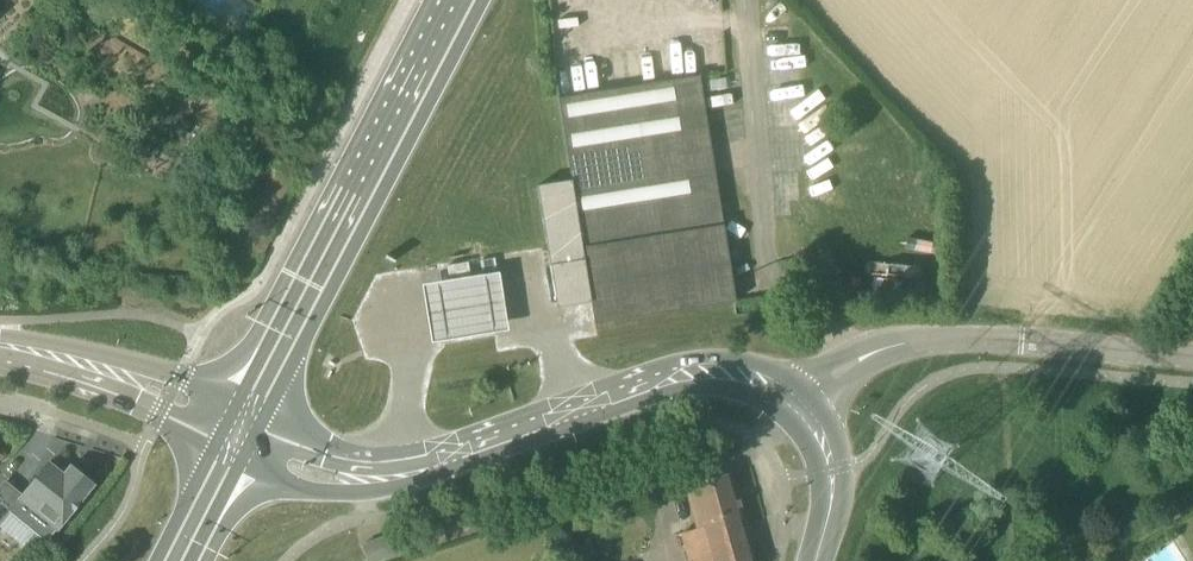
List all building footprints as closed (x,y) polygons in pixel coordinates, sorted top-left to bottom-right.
[(735,301),(732,282),(699,77),(558,99),(571,180),(537,186),(552,279),(547,280),(551,303),(589,297),(589,302),(591,302),(594,324),(735,301)] [(170,175),(181,180),(187,167),(177,162),(170,175)] [(450,279),(454,278),(470,276),(468,262),(447,266),(450,279)] [(433,341),(506,329),(497,273),(423,286),(433,341)] [(56,529),(57,530),(94,485),(70,465),(63,474),(49,462),(19,499),(18,499),(10,510),(0,502),(0,523),(9,511),(46,541),(56,529)] [(730,474),(691,485),(703,527),(682,533),(690,560),(754,560),(730,474)]
